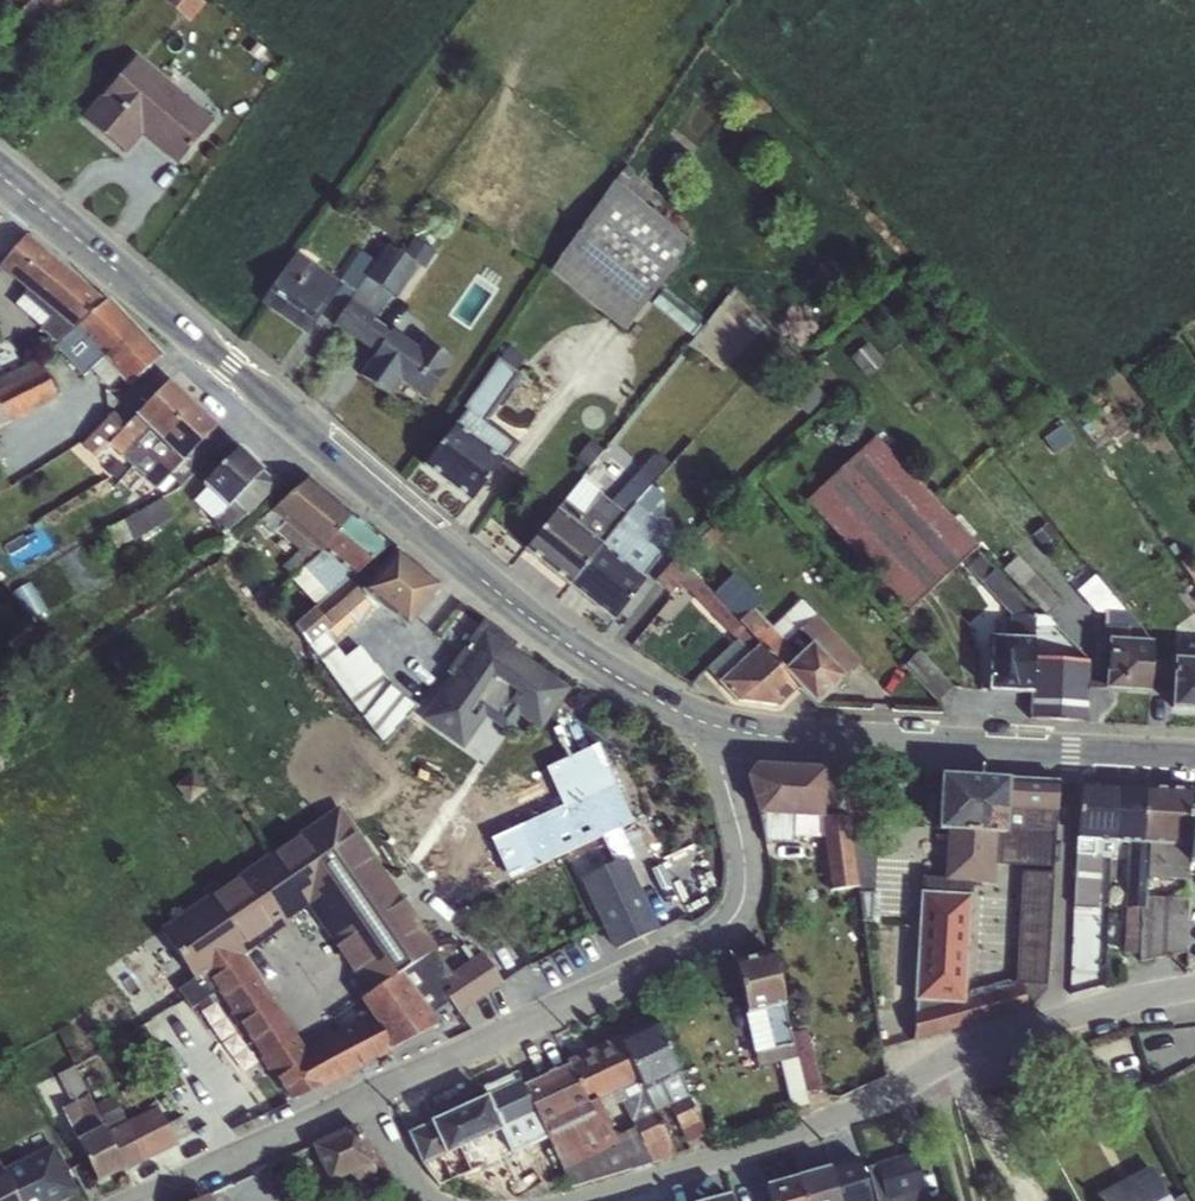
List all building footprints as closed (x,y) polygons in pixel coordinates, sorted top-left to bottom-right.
[(192,17),(208,1),(207,0),(186,0),(180,5),(192,17)] [(137,56),(82,119),(127,156),(143,137),(177,167),(214,122),(137,56)] [(615,181),(549,273),(624,333),(665,281),(668,283),(664,289),(651,305),(689,335),(701,319),(685,306),(691,299),(687,297),(713,266),(691,248),(694,246),(615,181)] [(102,302),(25,237),(0,266),(0,269),(1,270),(73,328),(102,302)] [(375,262),(339,316),(332,326),(373,354),(358,376),(391,398),(401,383),(428,402),(455,361),(422,339),(417,347),(377,320),(392,297),(397,301),(420,267),(387,245),(375,262)] [(339,316),(375,262),(360,251),(339,281),(296,252),(261,304),(308,336),(327,308),(339,316)] [(128,388),(161,358),(107,299),(102,302),(73,328),(128,388)] [(423,466),(470,504),(515,446),(486,422),(519,375),(517,372),(525,360),(525,359),(508,347),(462,409),(465,412),(423,466)] [(63,398),(45,355),(0,374),(0,424),(63,398)] [(132,469),(193,403),(169,380),(121,432),(106,418),(81,446),(96,460),(109,447),(132,469)] [(193,403),(132,469),(156,491),(170,479),(180,489),(217,451),(207,440),(218,427),(193,403)] [(875,437),(806,502),(910,613),(979,548),(875,437)] [(193,502),(224,535),(278,486),(239,448),(201,485),(205,490),(193,502)] [(568,588),(651,486),(667,467),(653,455),(611,503),(581,477),(523,551),(568,588)] [(0,470),(0,489),(12,481),(4,468),(0,470)] [(315,546),(346,516),(306,481),(249,529),(265,542),(273,533),(275,535),(277,532),(298,552),(315,546)] [(651,486),(568,588),(613,625),(660,555),(635,534),(662,498),(651,486)] [(315,546),(298,552),(283,567),(314,608),(294,627),(309,647),(361,599),(361,594),(383,563),(378,558),(386,549),(346,516),(315,546)] [(1046,523),(1031,536),(1043,551),(1058,538),(1046,523)] [(361,599),(309,647),(385,747),(418,708),(391,686),(359,647),(344,657),(337,647),(379,609),(408,630),(442,589),(395,550),(383,563),(361,594),(361,599)] [(778,709),(798,691),(738,620),(695,575),(706,563),(695,553),(684,563),(675,557),(653,581),(670,596),(680,586),(734,642),(707,668),(736,703),(778,709)] [(980,585),(997,568),(983,553),(965,569),(980,585)] [(1001,572),(1035,607),(1045,618),(1061,604),(1017,557),(1001,572)] [(997,568),(980,585),(1010,617),(1009,639),(1034,640),(1035,607),(1001,572),(997,568)] [(1192,584),(1180,592),(1194,611),(1194,587),(1192,584)] [(752,609),(738,620),(798,691),(815,708),(846,681),(843,677),(860,660),(802,600),(772,628),(752,609)] [(1108,639),(1148,642),(1126,613),(1104,612),(1101,658),(1107,658),(1108,639)] [(449,677),(420,720),(464,751),(483,724),(475,718),(483,707),(506,723),(513,712),(541,733),(573,689),(516,648),(519,644),(483,618),(444,673),(449,677)] [(1034,640),(1009,639),(989,638),(986,695),(1030,697),(1032,697),(1033,660),(1034,640)] [(1108,639),(1107,658),(1104,692),(1150,695),(1152,642),(1148,642),(1108,639)] [(1173,659),(1170,710),(1194,712),(1194,660),(1173,659)] [(1032,697),(1030,697),(1029,720),(1086,723),(1089,663),(1033,660),(1032,697)] [(930,663),(914,678),(937,703),(953,688),(930,663)] [(823,817),(827,772),(827,771),(756,766),(748,778),(760,817),(823,820),(823,817)] [(827,772),(823,817),(839,818),(842,773),(827,772)] [(945,832),(998,836),(1006,836),(1009,781),(939,777),(937,832),(945,832)] [(998,836),(996,867),(1022,868),(1054,870),(1055,835),(1057,813),(1058,784),(1009,781),(1006,836),(998,836)] [(1111,844),(1115,790),(1080,788),(1075,842),(1111,844)] [(1143,845),(1146,792),(1115,790),(1111,844),(1128,846),(1143,845)] [(1143,845),(1189,848),(1191,808),(1190,795),(1146,792),(1143,845)] [(823,820),(760,817),(764,844),(793,845),(794,838),(820,839),(826,892),(857,888),(848,818),(839,818),(823,817),(823,820)] [(848,818),(857,888),(861,923),(878,925),(880,893),(874,893),(878,821),(848,818)] [(921,893),(970,895),(972,887),(995,887),(996,867),(998,836),(945,832),(942,879),(922,878),(921,893)] [(615,836),(572,850),(578,870),(621,855),(615,836)] [(1189,864),(1189,848),(1143,845),(1128,846),(1121,955),(1138,958),(1139,963),(1185,954),(1187,900),(1147,897),(1148,879),(1187,882),(1189,864)] [(289,856),(179,929),(291,1100),(320,1088),(323,1091),(439,1025),(402,973),(400,974),(341,892),(292,927),(327,972),(334,967),(371,1015),(305,1047),(244,957),(291,923),(290,919),(334,881),(315,855),(298,867),(289,856)] [(583,882),(615,948),(655,930),(623,863),(583,882)] [(996,867),(995,887),(1020,893),(1021,872),(1022,868),(996,867)] [(965,1007),(915,1004),(914,1014),(913,1043),(1028,1011),(1046,993),(1053,874),(1021,872),(1020,893),(1014,985),(1007,982),(971,992),(966,999),(965,1007)] [(970,895),(921,893),(913,1004),(915,1004),(965,1007),(966,999),(972,896),(970,895)] [(489,952),(442,982),(461,1011),(508,981),(489,952)] [(791,1033),(771,953),(733,961),(757,1069),(779,1064),(790,1109),(808,1106),(806,1094),(820,1091),(821,1091),(807,1030),(791,1033)] [(618,1037),(658,1114),(669,1109),(686,1145),(706,1137),(653,1021),(618,1037)] [(658,1114),(618,1037),(565,1061),(567,1064),(521,1086),(570,1189),(676,1156),(658,1114)] [(62,1110),(97,1184),(177,1145),(158,1107),(106,1132),(74,1066),(56,1076),(70,1104),(62,1110)] [(438,1188),(533,1145),(508,1089),(407,1133),(420,1167),(438,1188)] [(358,1124),(310,1146),(329,1186),(350,1177),(353,1185),(376,1175),(358,1124)] [(78,1193),(53,1144),(2,1170),(0,1165),(0,1200),(62,1200),(78,1193)] [(875,1200),(927,1200),(915,1155),(866,1167),(875,1200)] [(858,1158),(830,1166),(840,1200),(870,1200),(858,1158)] [(830,1166),(797,1176),(804,1200),(840,1200),(830,1166)] [(1096,1197),(1098,1200),(1169,1200),(1150,1167),(1096,1197)] [(797,1176),(763,1186),(768,1200),(804,1200),(797,1176)]
